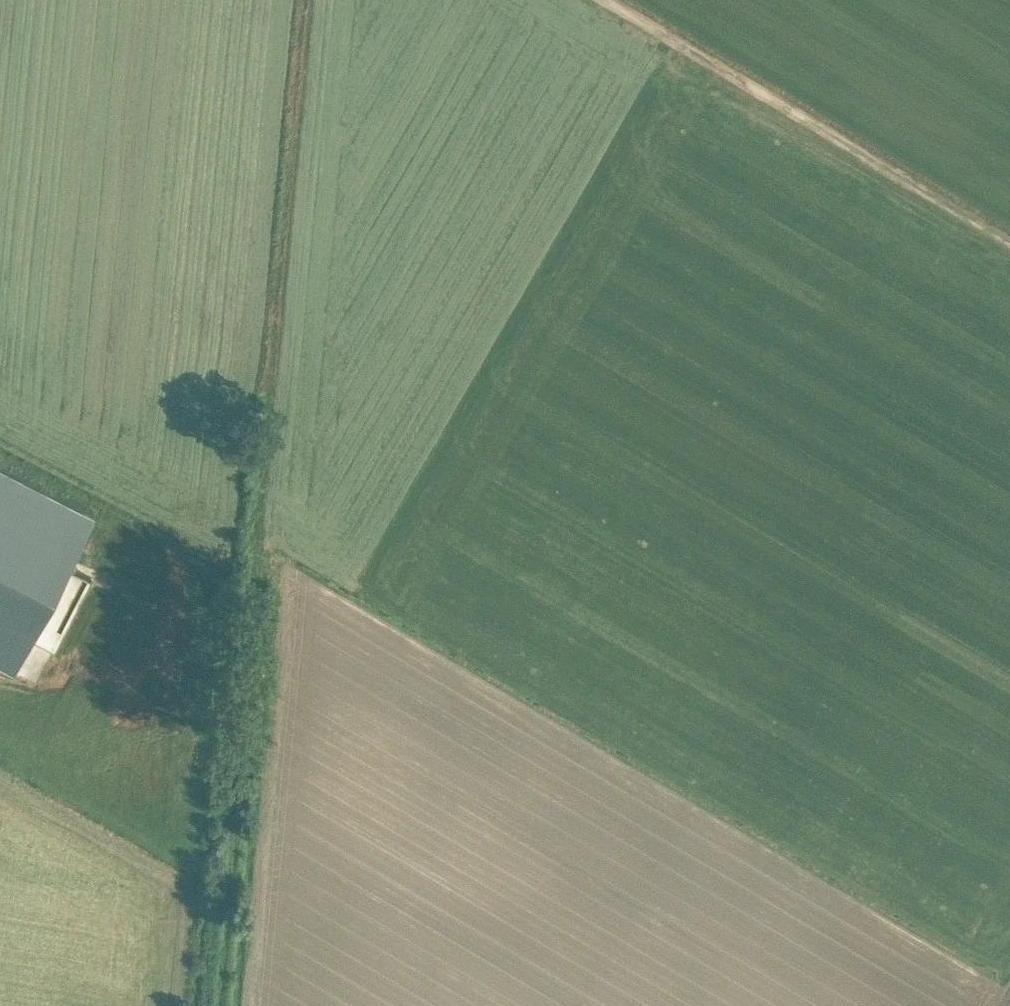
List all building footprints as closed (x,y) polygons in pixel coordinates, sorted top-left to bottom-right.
[(15,674),(33,637),(54,648),(90,577),(71,568),(97,518),(0,468),(0,666),(15,674)]
